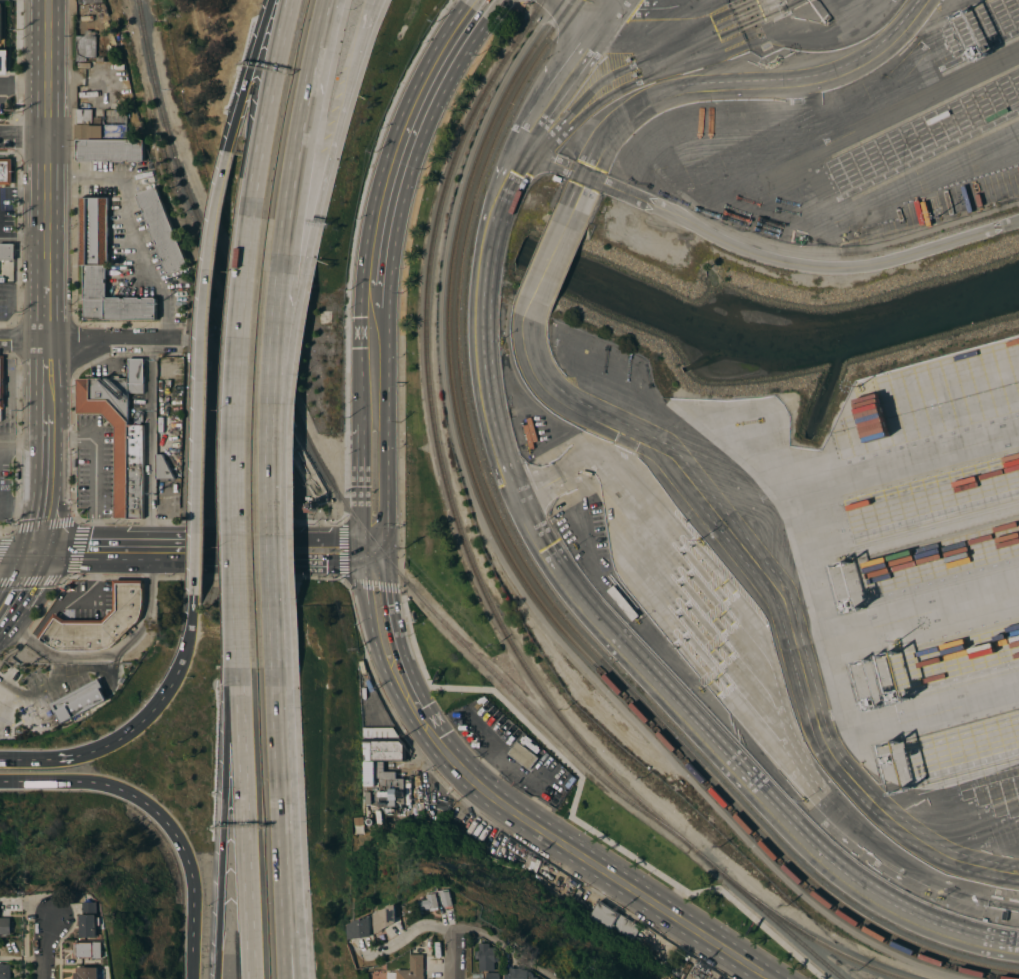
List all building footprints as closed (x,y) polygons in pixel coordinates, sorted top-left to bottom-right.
[(86,30),(92,30),(92,31),(96,31),(96,33),(97,33),(97,37),(104,37),(104,42),(102,42),(102,44),(104,44),(104,54),(103,54),(103,56),(105,56),(106,61),(77,61),(76,35),(86,35),(86,30)] [(9,74),(0,74),(0,50),(9,50),(9,74)] [(78,140),(78,139),(76,139),(76,123),(77,123),(77,110),(93,110),(93,124),(98,124),(98,125),(103,125),(104,110),(126,110),(126,108),(128,108),(128,141),(78,140)] [(145,160),(143,160),(143,162),(129,162),(129,160),(125,160),(125,162),(113,162),(113,160),(109,160),(109,162),(97,162),(97,160),(94,160),(94,162),(79,161),(79,160),(78,160),(78,140),(128,141),(145,141),(145,160)] [(12,184),(0,184),(0,158),(13,158),(12,184)] [(152,188),(157,186),(188,266),(168,274),(168,272),(166,273),(162,261),(163,261),(162,258),(161,258),(156,244),(157,244),(155,240),(154,241),(149,227),(150,227),(149,223),(148,224),(143,212),(145,212),(143,209),(142,209),(140,202),(137,195),(138,195),(138,194),(152,188)] [(109,202),(109,265),(106,265),(106,266),(107,267),(107,279),(106,279),(106,282),(107,282),(107,297),(122,297),(122,298),(125,298),(125,297),(140,297),(140,298),(144,298),(144,297),(156,297),(156,298),(157,298),(157,319),(85,319),(85,299),(85,265),(80,265),(80,202),(80,197),(109,197),(109,202)] [(15,259),(0,259),(0,244),(15,244),(15,259)] [(130,401),(129,401),(129,425),(130,425),(135,425),(144,425),(144,518),(114,518),(114,438),(114,427),(102,413),(76,413),(77,378),(90,378),(90,377),(112,378),(112,376),(120,376),(120,378),(129,378),(129,359),(130,359),(144,359),(144,401),(130,401)] [(157,479),(158,454),(162,454),(175,479),(157,479)] [(114,579),(144,579),(143,601),(143,607),(142,613),(139,620),(111,647),(107,649),(103,650),(98,651),(93,651),(63,651),(60,650),(55,649),(52,647),(38,637),(55,613),(65,619),(103,619),(114,609),(114,581),(114,579)] [(136,653),(140,657),(135,662),(131,659),(136,653)] [(63,722),(106,699),(100,687),(56,710),(63,722)] [(408,760),(365,760),(363,727),(396,727),(413,751),(408,760)] [(518,741),(539,757),(530,770),(508,753),(518,741)] [(399,808),(396,808),(396,810),(384,810),(384,825),(376,825),(376,813),(375,813),(375,810),(371,810),(371,825),(364,825),(364,816),(367,816),(367,804),(365,804),(365,791),(371,791),(371,786),(364,786),(364,761),(384,761),(384,771),(396,771),(396,778),(399,778),(405,778),(404,804),(401,804),(401,808),(399,808)] [(451,800),(449,806),(450,806),(449,811),(445,810),(445,813),(442,812),(442,810),(435,808),(437,802),(436,802),(438,797),(451,800)] [(443,892),(452,891),(455,905),(445,906),(443,892)] [(441,907),(440,907),(440,908),(424,912),(422,901),(430,899),(429,894),(438,893),(441,907)] [(83,914),(86,914),(86,902),(102,902),(101,914),(100,914),(100,937),(82,937),(83,914)] [(377,914),(382,911),(398,904),(397,922),(377,934),(377,914)] [(352,924),(365,918),(365,920),(373,916),(374,936),(352,939),(352,924)] [(11,934),(0,934),(0,917),(10,917),(11,934)] [(75,942),(95,942),(104,942),(104,958),(95,958),(95,957),(75,957),(75,942)] [(480,947),(480,943),(490,943),(490,947),(496,947),(496,953),(499,953),(499,961),(495,961),(495,970),(479,970),(479,958),(476,958),(476,947),(477,947),(480,947)] [(632,949),(634,944),(645,950),(642,955),(632,949)] [(424,954),(424,978),(388,978),(388,972),(397,972),(397,969),(411,969),(411,954),(424,954)] [(11,964),(11,978),(0,978),(0,963),(4,963),(4,964),(11,964)] [(101,967),(101,978),(74,978),(74,972),(78,972),(78,966),(83,966),(83,967),(101,967)] [(540,977),(540,978),(505,978),(505,973),(510,973),(511,968),(511,966),(516,966),(516,968),(529,968),(529,971),(533,971),(535,974),(535,977),(540,977)]
